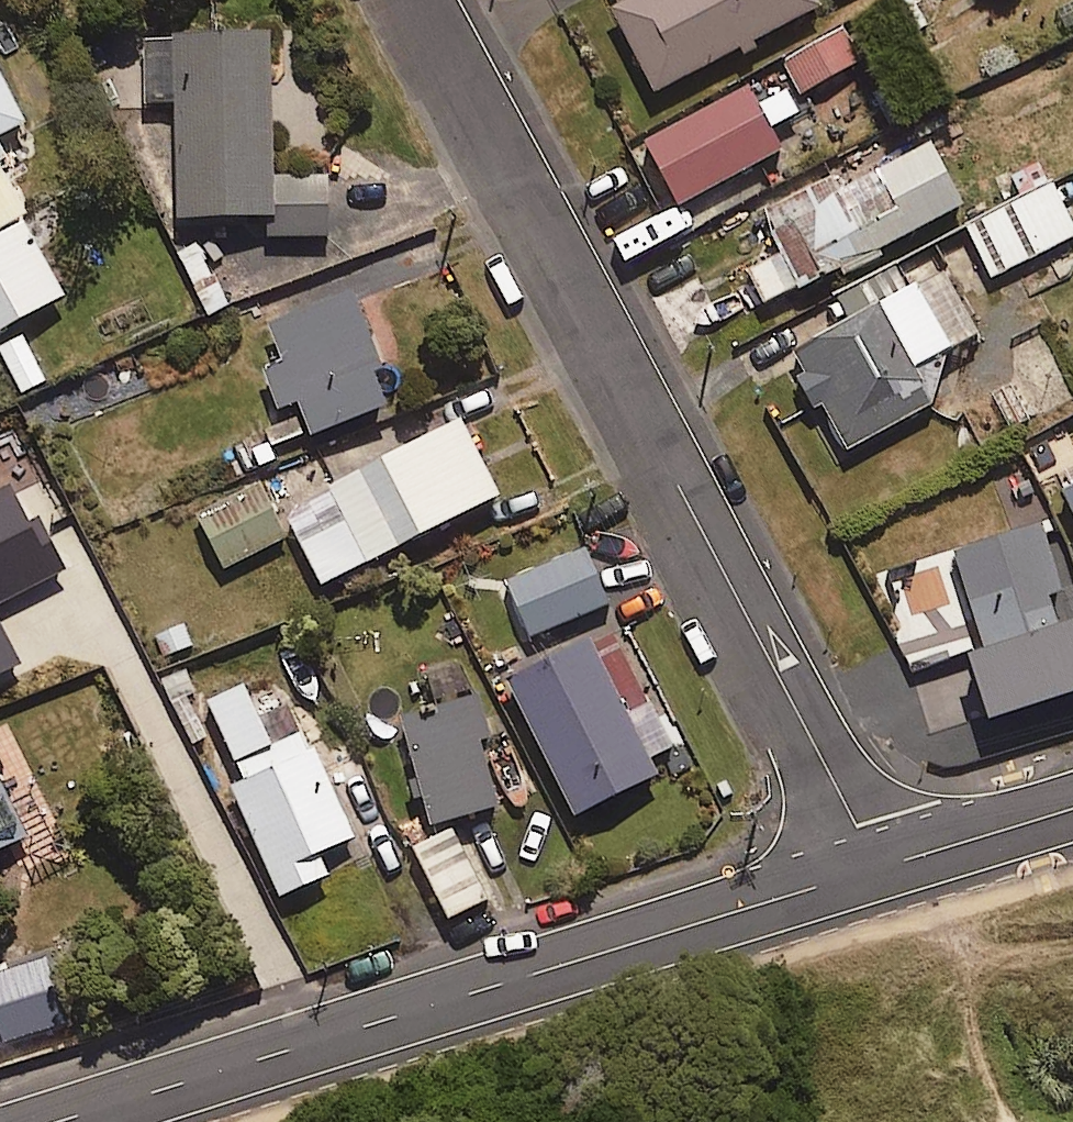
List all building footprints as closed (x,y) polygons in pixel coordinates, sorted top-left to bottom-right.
[(614,6),(657,90),(822,6),(819,0),(627,0),(614,6)] [(802,92),(862,59),(844,27),(785,60),(802,92)] [(307,174),(276,175),(269,32),(146,38),(149,102),(174,100),(180,218),(264,214),(265,237),(330,234),(327,173),(307,174)] [(24,122),(0,72),(0,134),(24,122)] [(801,114),(786,86),(757,101),(749,86),(647,141),(681,203),(783,149),(772,129),(801,114)] [(842,275),(884,254),(880,247),(964,205),(932,140),(839,186),(834,176),(764,211),(785,251),(749,269),(767,304),(838,268),(842,275)] [(26,217),(0,163),(0,229),(26,217)] [(1072,237),(1072,221),(1053,181),(968,223),(994,276),(1072,237)] [(63,295),(51,274),(23,222),(0,235),(0,330),(63,295)] [(847,450),(936,401),(944,351),(979,331),(940,262),(903,283),(893,265),(842,293),(857,319),(794,354),(847,450)] [(311,434),(393,403),(353,296),(273,326),(286,361),(264,369),(279,407),(298,399),(311,434)] [(46,381),(24,334),(0,345),(0,349),(20,393),(46,381)] [(500,494),(461,419),(284,509),(322,585),(500,494)] [(1059,485),(1072,512),(1072,478),(1059,485)] [(225,566),(285,537),(262,489),(202,518),(225,566)] [(1064,592),(1041,523),(955,551),(985,640),(960,649),(984,722),(1072,693),(1072,610),(1056,615),(1050,597),(1064,592)] [(615,605),(600,568),(540,592),(555,629),(615,605)] [(658,774),(656,770),(591,637),(508,678),(575,815),(658,774)] [(301,725),(269,740),(244,684),(208,700),(243,779),(231,785),(281,896),(329,874),(319,853),(352,838),(301,725)] [(408,722),(435,823),(499,806),(482,742),(491,739),(481,702),(408,722)] [(24,835),(0,788),(0,848),(24,835)] [(450,918),(488,899),(452,828),(415,847),(450,918)]
